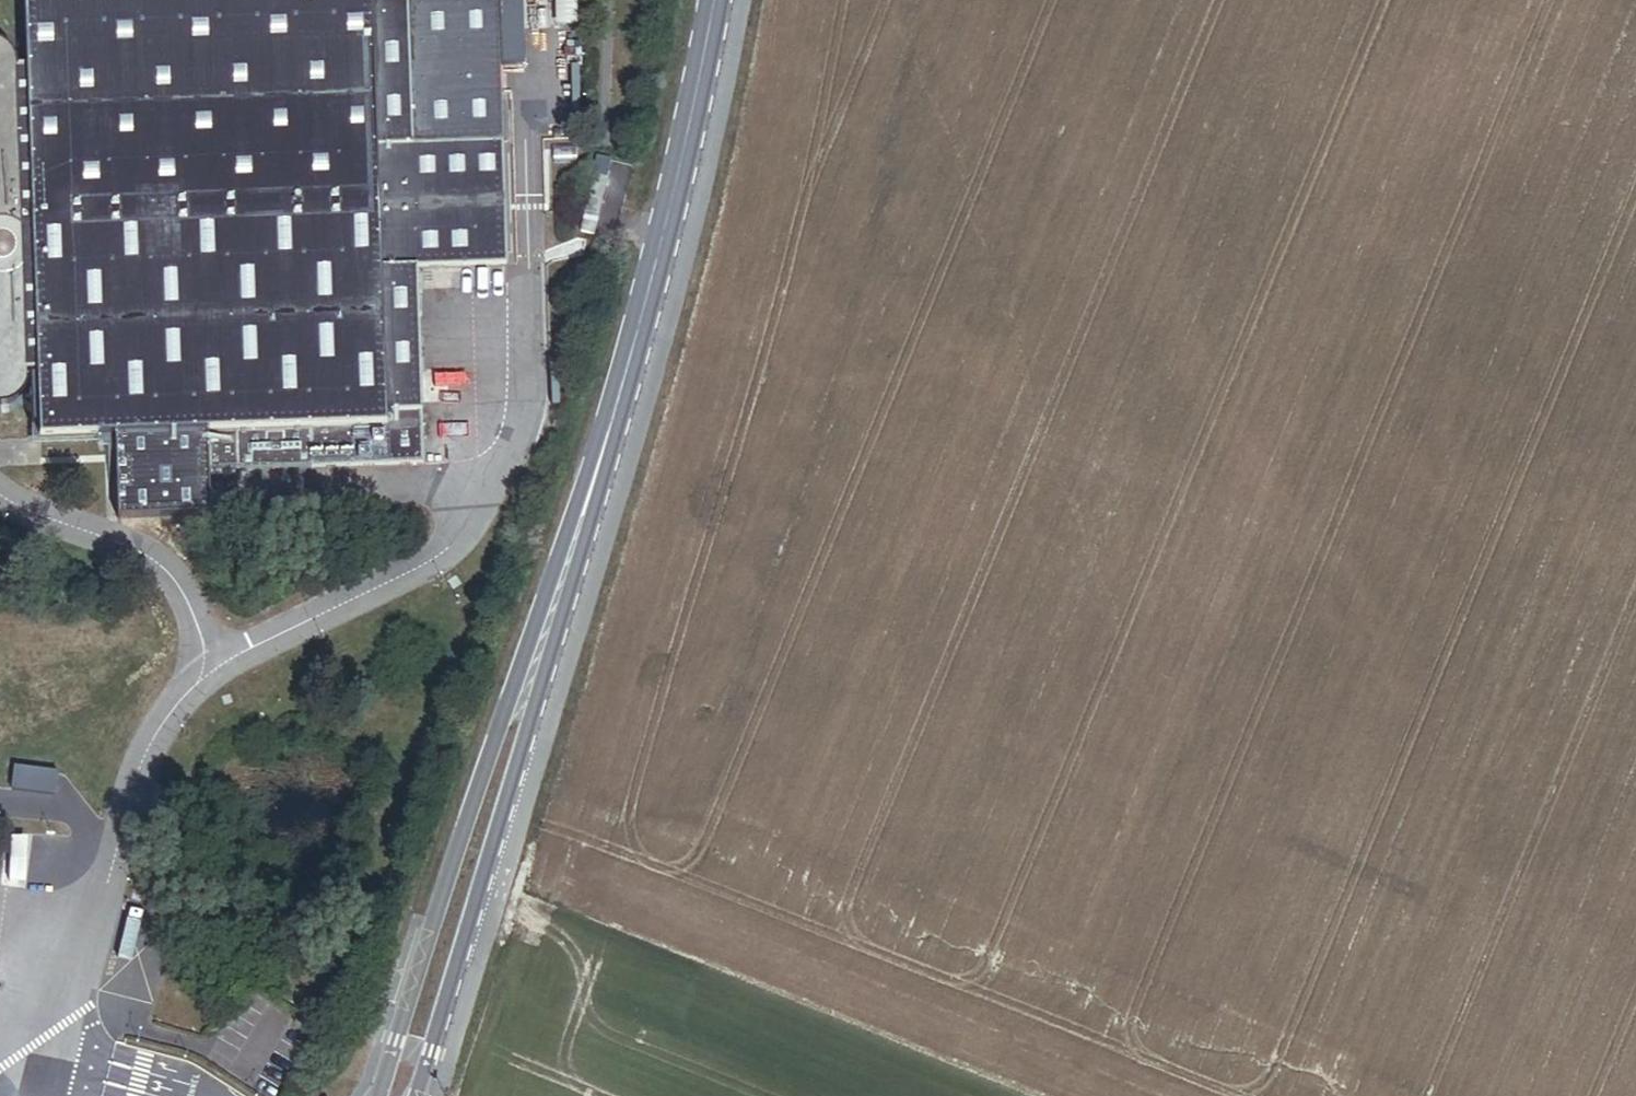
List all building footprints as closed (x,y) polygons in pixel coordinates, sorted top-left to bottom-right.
[(426,473),(421,276),(510,273),(501,0),(242,0),(154,3),(114,5),(50,6),(50,0),(27,0),(28,74),(17,73),(16,61),(2,49),(0,48),(0,415),(14,411),(28,401),(31,384),(41,384),(40,446),(117,447),(121,527),(212,525),(211,502),(211,481),(426,473)] [(580,0),(550,0),(552,34),(581,33),(580,0)] [(585,238),(599,241),(610,187),(596,184),(585,238)]
